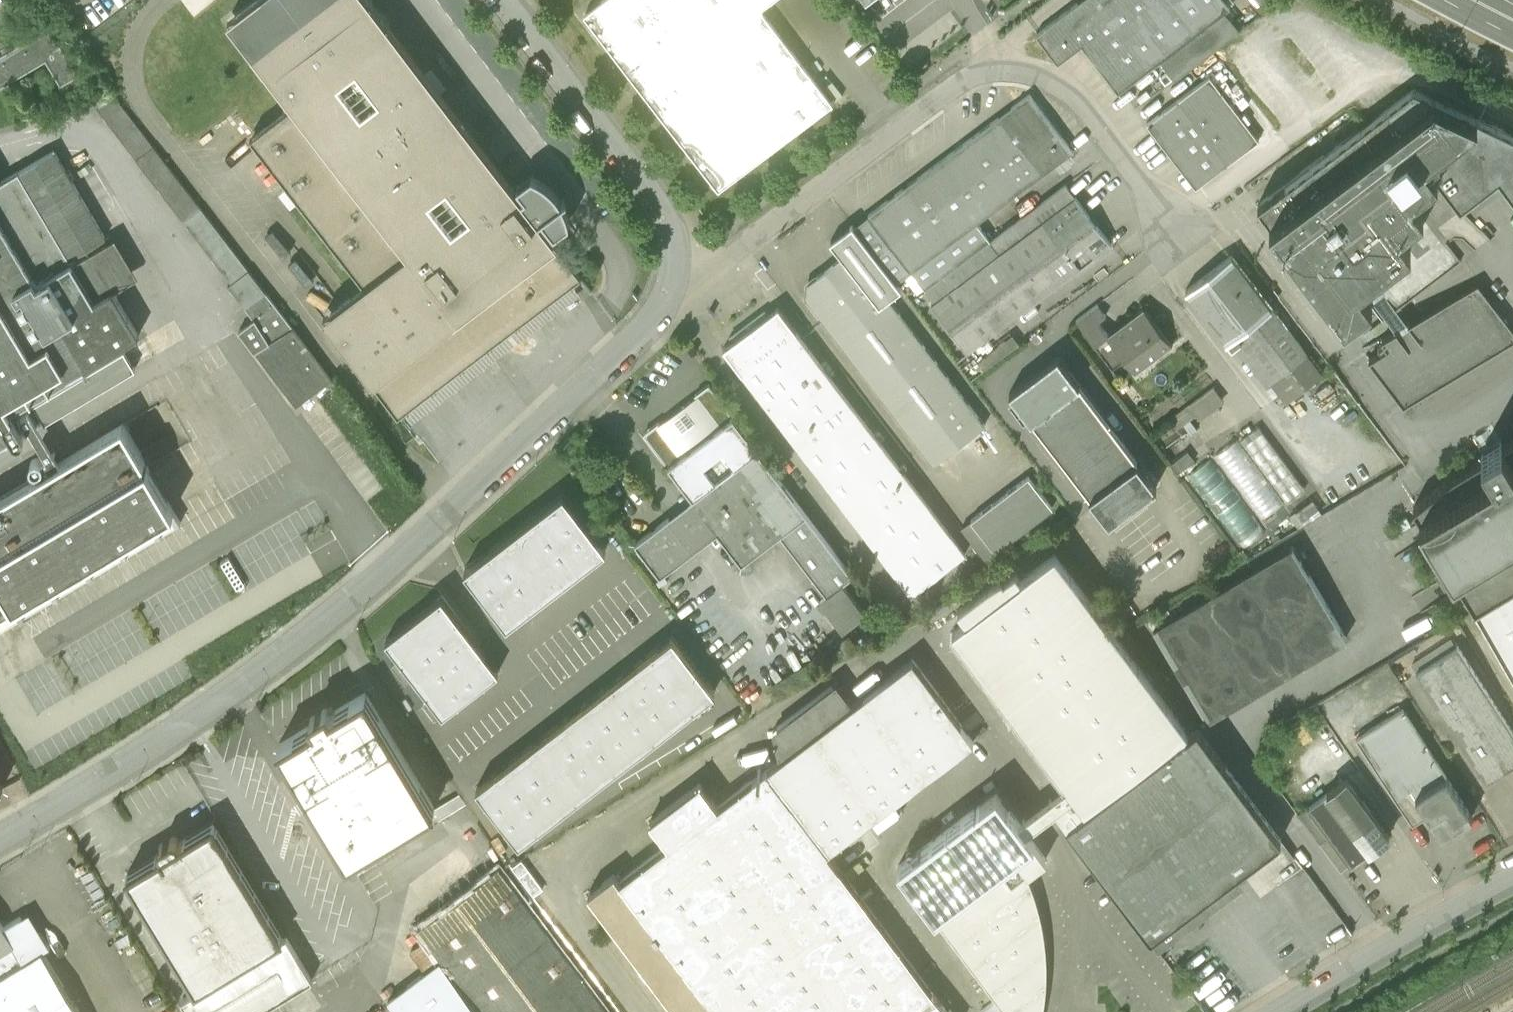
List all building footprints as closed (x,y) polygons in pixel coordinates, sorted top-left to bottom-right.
[(365,285),(323,317),(399,418),(574,285),(584,277),(541,221),(543,219),(555,236),(571,223),(566,208),(558,193),(548,183),(533,174),(517,186),(525,196),(523,198),(383,12),(373,0),(252,0),(227,19),(292,104),(251,135),(365,285)] [(583,10),(718,193),(834,108),(785,42),(760,8),(772,0),(596,0),(583,10)] [(1037,35),(1058,63),(1082,44),(1119,93),(1162,61),(1176,80),(1240,32),(1225,12),(1230,9),(1223,0),(1083,0),(1037,35)] [(1260,13),(1277,0),(1248,0),(1260,13)] [(47,59),(61,84),(78,75),(49,26),(0,54),(0,86),(47,59)] [(1210,77),(1147,125),(1196,189),(1259,141),(1210,77)] [(1258,206),(1344,319),(1372,299),(1360,283),(1410,244),(1398,228),(1423,209),(1410,193),(1435,174),(1460,206),(1498,177),(1512,197),(1512,135),(1413,87),(1258,206)] [(332,380),(113,90),(95,104),(232,284),(228,286),(254,320),(238,331),(296,408),(332,380)] [(925,291),(926,291),(991,242),(977,225),(1073,152),(1030,94),(854,228),(897,285),(905,279),(917,295),(924,290),(925,291)] [(12,436),(15,439),(19,440),(24,437),(25,433),(23,430),(29,426),(36,438),(47,456),(41,460),(39,458),(35,457),(33,459),(30,462),(31,465),(33,468),(36,469),(39,469),(40,473),(60,460),(45,434),(25,402),(138,335),(112,291),(137,276),(114,238),(73,264),(69,258),(105,237),(53,150),(0,180),(0,443),(12,436)] [(991,244),(991,242),(926,291),(936,302),(930,306),(967,355),(1004,327),(1111,246),(1067,187),(991,244)] [(843,259),(809,284),(807,298),(934,467),(985,428),(889,300),(902,291),(897,285),(854,228),(853,226),(830,242),(843,259)] [(1231,256),(1186,291),(1232,351),(1235,348),(1266,389),(1272,385),(1286,403),(1323,375),(1231,256)] [(594,290),(584,277),(574,285),(583,298),(594,290)] [(1404,404),(1512,338),(1512,326),(1478,279),(1404,323),(1380,337),(1388,347),(1368,358),(1404,404)] [(1098,306),(1076,323),(1109,366),(1122,356),(1136,374),(1171,347),(1144,310),(1109,337),(1099,323),(1106,317),(1098,306)] [(779,309),(724,350),(911,598),(965,557),(779,309)] [(1019,346),(1004,327),(967,355),(957,363),(972,382),(1019,346)] [(135,369),(124,350),(34,403),(45,422),(135,369)] [(1058,359),(1010,395),(1109,526),(1156,490),(1147,477),(1151,474),(1147,468),(1143,472),(1058,359)] [(693,499),(635,543),(660,576),(718,533),(742,564),(781,535),(827,596),(842,584),(853,576),(709,386),(695,396),(697,398),(659,426),(658,424),(644,435),(693,499)] [(1223,401),(1214,388),(1171,421),(1178,431),(1197,416),(1200,420),(1223,401)] [(181,523),(122,424),(60,460),(40,473),(0,496),(0,630),(181,523)] [(1258,429),(1189,480),(1244,552),(1265,536),(1258,527),(1305,492),(1258,429)] [(1512,587),(1512,439),(1503,445),(1500,440),(1481,452),(1484,457),(1453,475),(1413,509),(1421,521),(1419,523),(1428,538),(1431,537),(1444,561),(1437,565),(1445,578),(1450,575),(1459,590),(1461,589),(1473,610),(1475,610),(1512,587)] [(1195,463),(1188,453),(1170,467),(1178,477),(1195,463)] [(1053,512),(1028,480),(961,531),(990,569),(1000,562),(995,556),(1053,512)] [(564,492),(465,567),(508,622),(606,547),(564,492)] [(1292,548),(1153,631),(1207,721),(1346,638),(1292,548)] [(1056,809),(1068,825),(1189,734),(1054,555),(1021,580),(1015,572),(1003,582),(1002,580),(986,589),(958,610),(966,621),(952,632),(1068,786),(1073,794),(1055,807),(1056,809)] [(866,615),(842,584),(827,596),(819,602),(843,632),(866,615)] [(1475,610),(1512,678),(1512,587),(1475,610)] [(442,594),(386,637),(400,656),(392,662),(406,681),(415,674),(443,712),(499,669),(442,594)] [(672,635),(477,784),(520,840),(715,691),(672,635)] [(1415,671),(1487,782),(1512,765),(1512,733),(1457,644),(1415,671)] [(827,851),(973,741),(913,659),(852,704),(836,681),(772,729),(779,759),(718,805),(700,781),(650,819),(667,843),(619,878),(614,871),(589,890),(680,1011),(948,1011),(827,851)] [(309,725),(279,743),(347,859),(435,807),(366,691),(336,709),(336,710),(331,713),(327,707),(310,717),(314,723),(309,726),(309,725)] [(1402,708),(1356,738),(1412,825),(1427,815),(1440,836),(1472,816),(1402,708)] [(1066,825),(1151,939),(1281,841),(1197,728),(1189,734),(1068,825),(1066,825)] [(1346,779),(1308,808),(1329,836),(1351,865),(1389,836),(1346,779)] [(1032,812),(1018,822),(1025,832),(1039,822),(1056,809),(1055,807),(1073,794),(1068,786),(1032,812)] [(897,866),(1006,1011),(1042,1011),(1045,1001),(1047,974),(1046,952),(1042,922),(1038,901),(1027,873),(1045,858),(1025,832),(1018,822),(996,793),(897,866)] [(1329,836),(1308,808),(1298,815),(1320,843),(1329,836)] [(128,875),(196,991),(182,999),(190,1011),(258,1011),(313,979),(215,823),(184,841),(185,841),(179,845),(178,841),(173,840),(161,847),(160,851),(162,855),(158,857),(128,875)] [(510,862),(499,868),(498,867),(418,927),(427,939),(411,951),(426,970),(388,999),(398,1011),(622,1011),(510,862)] [(0,918),(0,1011),(79,1011),(43,952),(42,952),(20,916),(4,926),(0,918)]
